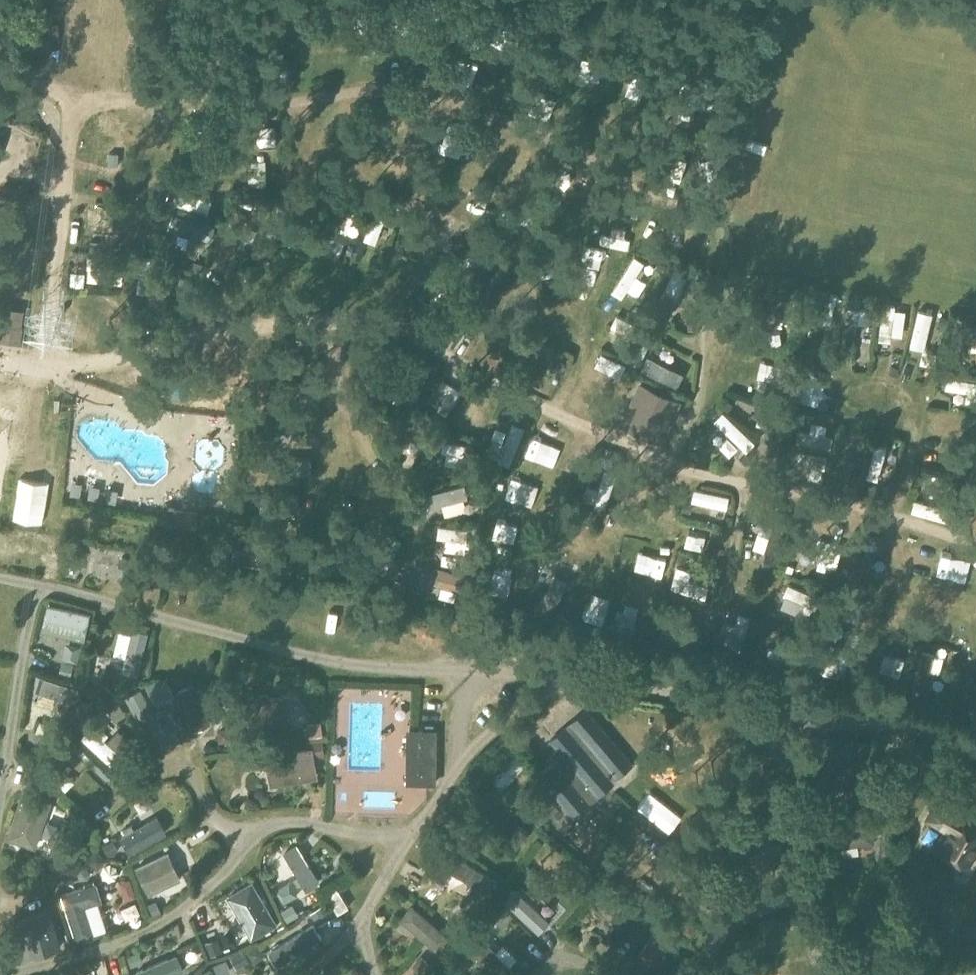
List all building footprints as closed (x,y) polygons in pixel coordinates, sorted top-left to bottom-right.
[(258,125),(258,138),(275,139),(276,125),(258,125)] [(169,187),(164,201),(205,215),(210,201),(169,187)] [(328,206),(316,249),(329,253),(342,210),(328,206)] [(375,206),(363,239),(374,244),(382,222),(385,214),(387,211),(375,206)] [(171,215),(167,229),(209,242),(214,228),(171,215)] [(571,279),(593,288),(605,259),(583,250),(571,279)] [(633,255),(612,290),(621,296),(642,261),(633,255)] [(87,257),(86,268),(101,270),(116,271),(122,272),(123,260),(87,257)] [(673,271),(655,311),(668,317),(685,279),(686,277),(673,271)] [(784,293),(760,327),(770,333),(781,317),(793,300),(784,293)] [(882,303),(877,339),(889,340),(890,333),(893,308),(894,305),(882,303)] [(485,322),(491,310),(480,305),(474,318),(485,322)] [(847,305),(841,339),(853,341),(856,322),(859,307),(847,305)] [(17,308),(0,307),(0,339),(16,339),(17,308)] [(918,312),(910,346),(924,349),(932,315),(918,312)] [(610,319),(606,330),(632,340),(636,330),(610,319)] [(966,339),(971,339),(975,340),(975,328),(967,327),(966,339)] [(645,354),(639,367),(675,385),(682,372),(645,354)] [(614,375),(631,375),(632,362),(614,362),(614,375)] [(417,363),(405,396),(416,400),(428,367),(417,363)] [(945,388),(966,392),(975,393),(975,382),(947,377),(945,388)] [(662,441),(681,399),(638,380),(619,422),(662,441)] [(436,407),(435,408),(445,415),(461,391),(451,385),(445,394),(436,407)] [(579,399),(593,410),(601,399),(587,389),(579,399)] [(767,427),(763,441),(775,444),(785,410),(772,407),(772,409),(767,427)] [(723,413),(713,423),(745,453),(755,443),(723,413)] [(395,418),(391,432),(430,443),(434,428),(395,418)] [(498,459),(497,461),(509,466),(524,428),(512,423),(504,444),(498,459)] [(795,430),(793,441),(828,448),(830,436),(822,435),(807,432),(795,430)] [(324,438),(330,458),(340,455),(334,435),(324,438)] [(555,466),(562,454),(538,439),(531,451),(555,466)] [(443,440),(441,452),(447,453),(462,455),(471,457),(473,446),(443,440)] [(874,444),(866,477),(877,480),(885,447),(874,444)] [(792,449),(790,460),(822,467),(825,456),(792,449)] [(275,458),(274,473),(311,474),(311,459),(275,458)] [(596,488),(591,502),(603,506),(614,472),(603,468),(596,488)] [(14,509),(42,515),(48,481),(20,476),(14,509)] [(463,485),(424,495),(427,508),(444,504),(461,500),(467,498),(463,485)] [(694,489),(692,502),(728,509),(730,497),(694,489)] [(260,494),(259,509),(297,510),(298,496),(260,494)] [(913,500),(910,512),(951,523),(955,511),(913,500)] [(768,536),(763,552),(775,555),(787,516),(775,512),(768,536)] [(79,539),(94,541),(96,529),(81,526),(79,539)] [(438,526),(436,538),(446,539),(465,541),(467,530),(438,526)] [(864,553),(879,553),(878,543),(887,542),(886,527),(863,528),(864,553)] [(637,558),(669,565),(674,539),(643,532),(637,558)] [(377,557),(371,569),(383,576),(401,542),(388,536),(377,557)] [(72,548),(73,556),(83,555),(82,547),(72,548)] [(917,556),(911,565),(931,576),(936,566),(917,556)] [(433,566),(428,582),(469,595),(474,578),(433,566)] [(933,609),(966,614),(973,575),(940,569),(933,609)] [(553,575),(534,611),(547,618),(566,583),(553,575)] [(674,576),(671,588),(705,597),(708,585),(688,580),(674,576)] [(788,585),(783,596),(803,605),(815,609),(819,599),(788,585)] [(48,604),(42,630),(85,639),(91,613),(48,604)] [(734,625),(728,646),(740,650),(750,618),(737,615),(734,625)] [(126,658),(123,671),(136,675),(146,635),(132,632),(132,634),(126,658)] [(80,647),(66,644),(63,657),(78,660),(80,647)] [(921,651),(913,685),(925,688),(929,671),(933,654),(921,651)] [(72,663),(57,659),(54,672),(69,676),(72,663)] [(108,676),(99,670),(93,679),(102,685),(108,676)] [(39,675),(34,691),(39,692),(61,699),(68,701),(77,704),(81,688),(39,675)] [(193,685),(177,692),(193,730),(210,722),(200,701),(195,689),(193,685)] [(140,688),(125,696),(145,734),(160,727),(150,707),(144,696),(140,688)] [(259,701),(240,705),(246,735),(295,724),(289,695),(270,699),(269,694),(258,696),(259,701)] [(390,718),(405,714),(401,699),(386,703),(390,718)] [(78,703),(80,715),(97,712),(95,700),(78,703)] [(117,703),(107,709),(111,716),(122,709),(117,703)] [(598,723),(586,708),(579,715),(549,740),(555,747),(545,757),(558,772),(544,784),(573,817),(632,763),(598,723)] [(90,727),(81,737),(113,767),(122,757),(121,756),(106,742),(103,739),(95,732),(90,727)] [(230,728),(216,729),(217,741),(231,740),(230,728)] [(436,731),(409,731),(408,783),(435,783),(436,731)] [(263,753),(269,785),(317,777),(311,745),(263,753)] [(494,791),(521,769),(509,754),(482,777),(494,791)] [(50,762),(43,770),(65,790),(73,781),(67,776),(58,768),(50,762)] [(558,805),(541,788),(521,805),(537,821),(558,805)] [(48,798),(21,789),(5,836),(32,845),(48,798)] [(940,799),(930,818),(949,828),(938,848),(967,863),(975,845),(975,818),(940,799)] [(679,820),(655,800),(645,811),(669,832),(679,820)] [(870,811),(821,817),(825,847),(873,840),(870,811)] [(87,819),(76,813),(70,825),(81,831),(87,819)] [(125,834),(120,837),(129,854),(166,832),(157,816),(134,829),(125,834)] [(718,832),(708,832),(708,844),(718,844),(718,832)] [(295,843),(281,851),(306,891),(320,883),(295,843)] [(137,864),(149,890),(179,876),(166,850),(137,864)] [(455,855),(446,867),(474,885),(481,890),(487,894),(496,881),(455,855)] [(251,936),(275,922),(251,882),(228,896),(251,936)] [(77,943),(95,938),(86,908),(103,902),(97,884),(62,895),(77,943)] [(338,887),(326,894),(337,913),(349,907),(338,887)] [(516,890),(504,902),(537,934),(549,922),(516,890)] [(277,908),(289,902),(283,891),(271,896),(277,908)] [(234,940),(246,935),(225,892),(214,898),(234,940)] [(411,905),(399,919),(438,952),(450,938),(411,905)] [(321,908),(310,914),(318,926),(328,920),(321,908)] [(47,909),(6,920),(18,959),(59,946),(47,909)] [(313,924),(268,952),(276,965),(301,949),(312,943),(321,937),(313,924)] [(464,947),(491,974),(503,974),(510,968),(508,966),(494,951),(477,934),(464,947)] [(211,957),(222,952),(217,939),(206,944),(211,957)] [(134,973),(135,974),(173,974),(183,971),(176,954),(134,973)] [(412,966),(422,974),(423,974),(432,964),(421,955),(412,966)]
